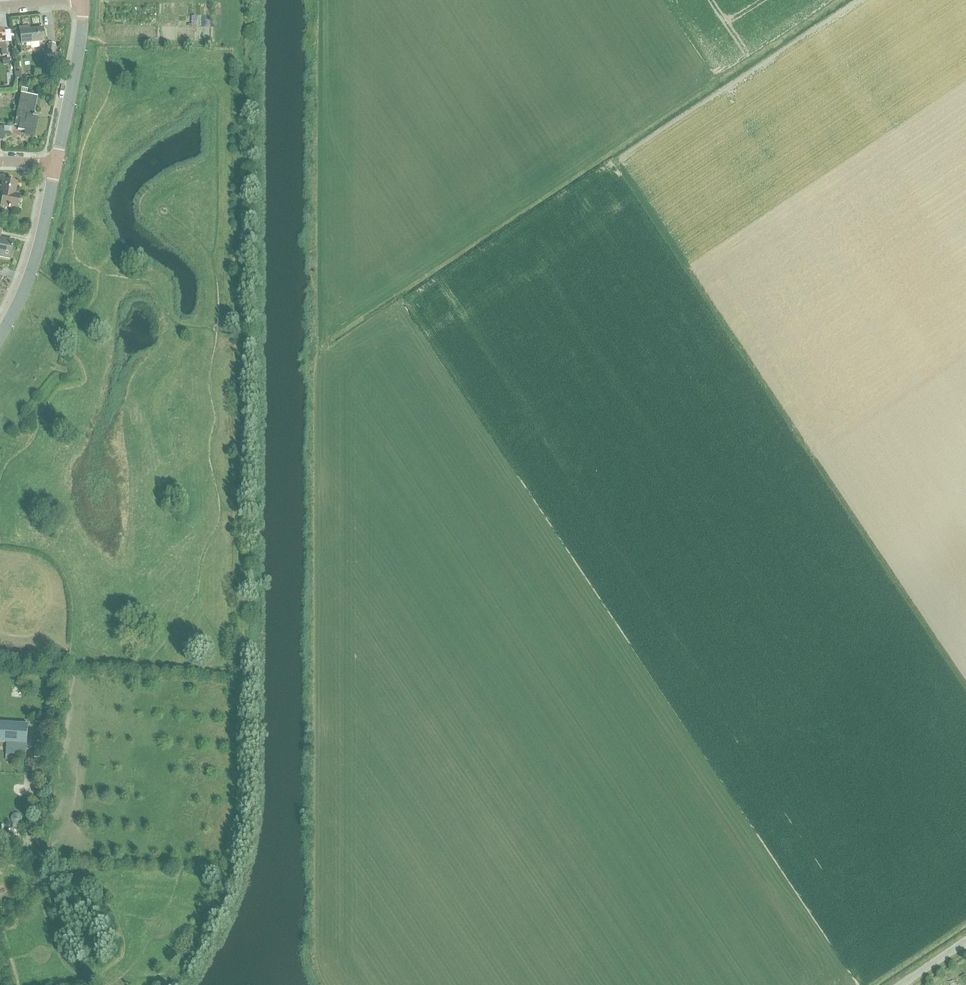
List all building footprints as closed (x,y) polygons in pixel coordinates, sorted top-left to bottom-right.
[(19,28),(21,44),(44,42),(42,29),(26,30),(26,27),(19,28)] [(47,56),(53,58),(55,45),(49,44),(47,56)] [(36,69),(25,68),(24,76),(35,77),(36,69)] [(38,118),(39,116),(34,115),(37,97),(21,94),(15,126),(19,126),(18,130),(33,133),(36,118),(38,118)] [(1,206),(16,209),(20,195),(14,194),(16,183),(4,180),(0,199),(2,199),(1,206)] [(10,258),(13,241),(0,238),(0,256),(10,258)] [(26,755),(28,724),(0,722),(0,743),(7,743),(6,754),(26,755)] [(23,812),(14,811),(13,820),(22,821),(23,812)]
